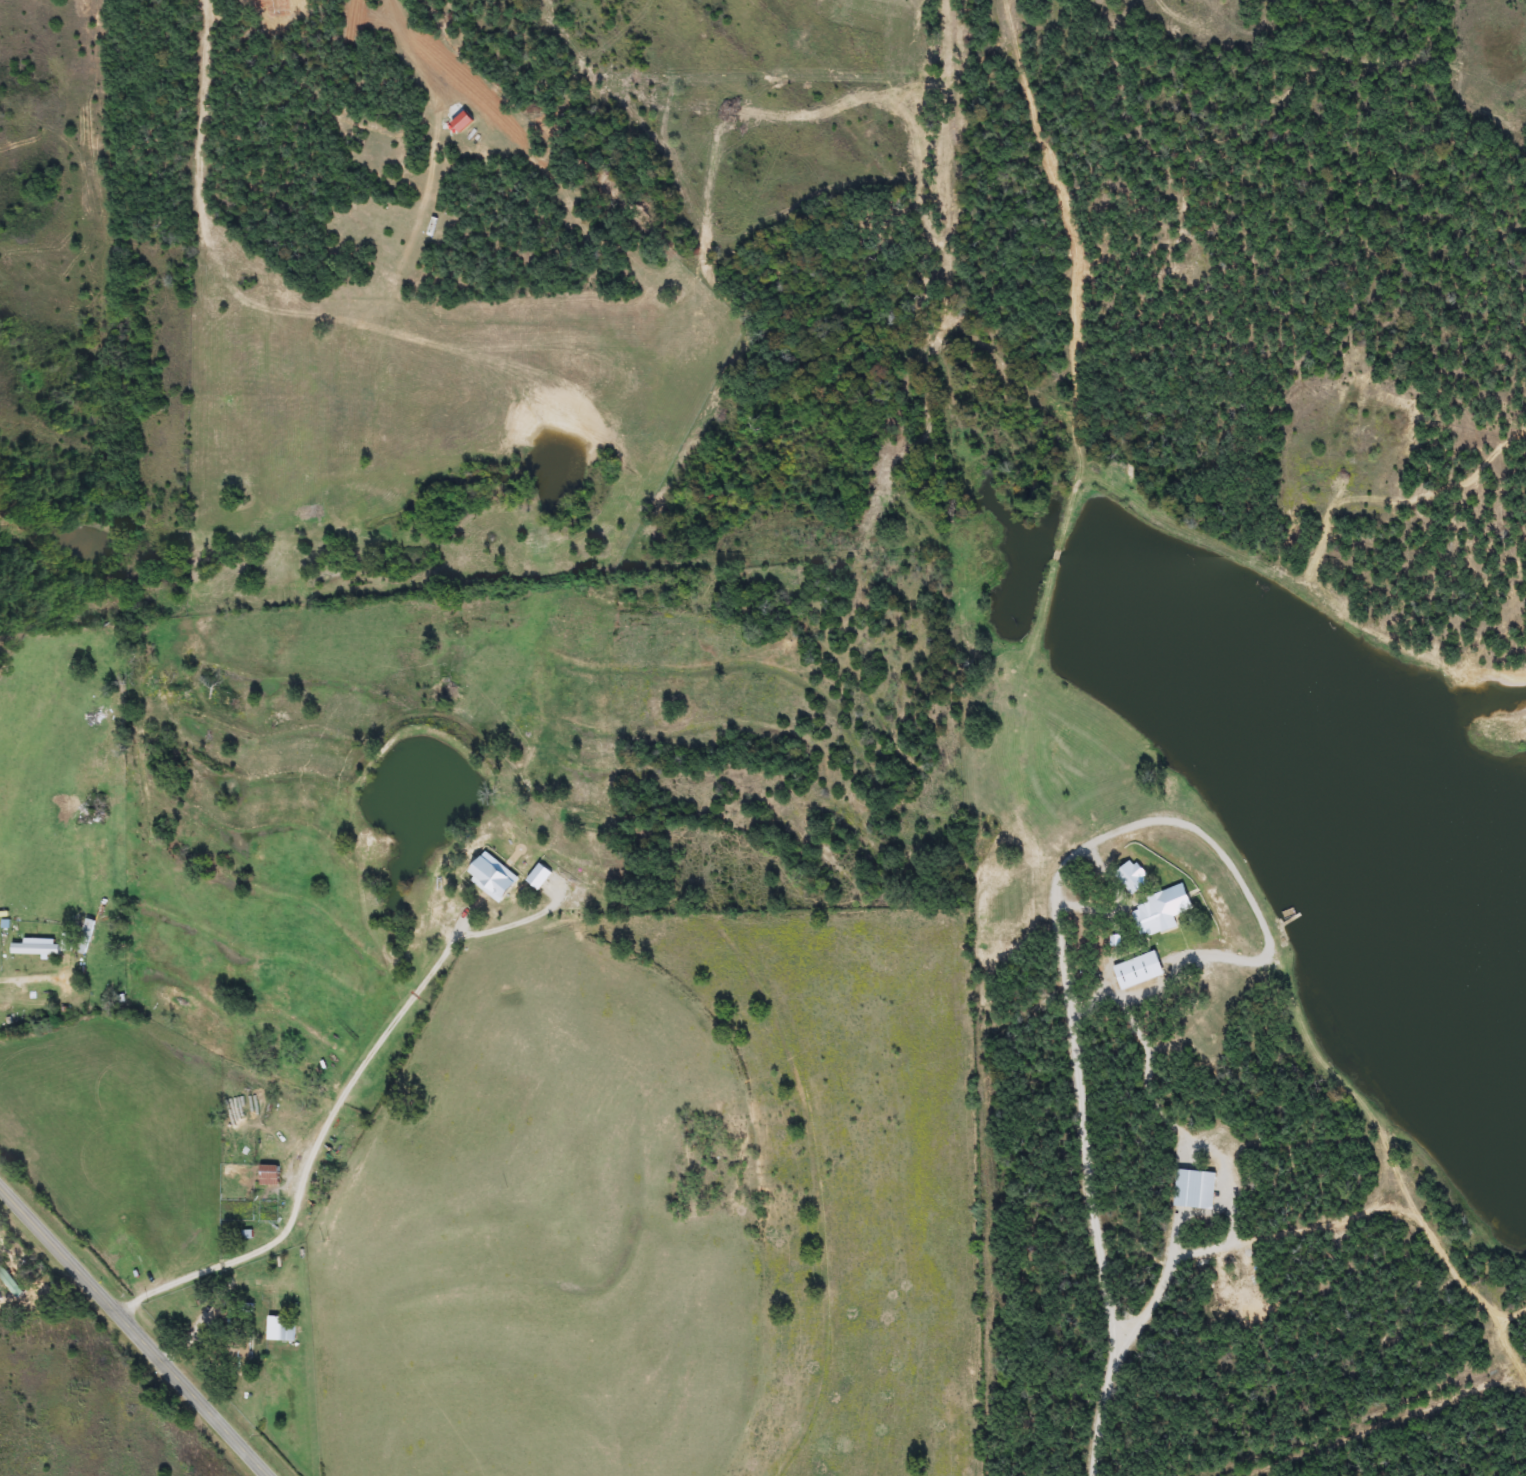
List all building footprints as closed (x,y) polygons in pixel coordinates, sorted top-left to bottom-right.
[(1117,873),(1131,860),(1147,877),(1133,890),(1117,873)] [(1179,926),(1141,938),(1130,905),(1168,892),(1179,926)] [(11,954),(11,944),(58,944),(58,954),(11,954)] [(1156,977),(1121,990),(1112,967),(1147,954),(1156,977)] [(11,1012),(0,1014),(0,1005),(9,1003),(11,1012)] [(279,1185),(259,1185),(259,1164),(279,1164),(279,1185)] [(1177,1168),(1216,1172),(1213,1209),(1173,1206),(1177,1168)] [(294,1324),(294,1340),(267,1339),(267,1315),(281,1315),(281,1324),(294,1324)] [(248,1356),(240,1357),(240,1347),(248,1347),(248,1356)]
